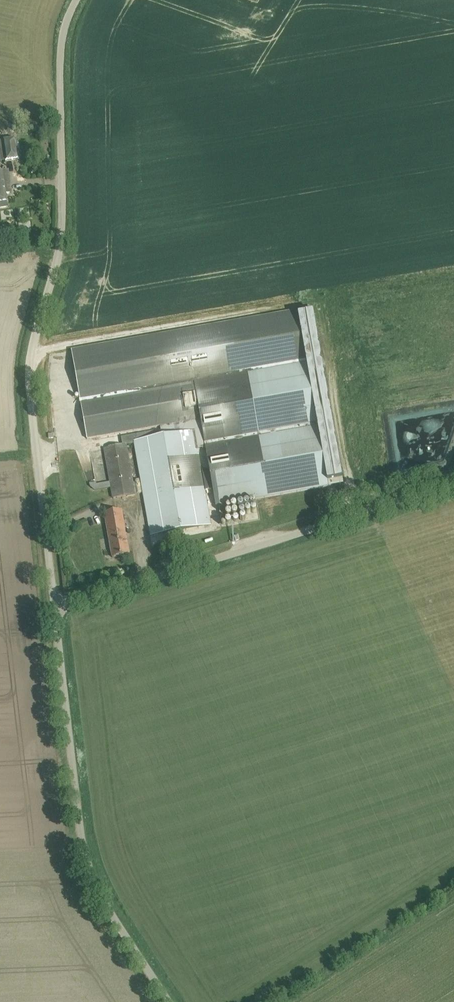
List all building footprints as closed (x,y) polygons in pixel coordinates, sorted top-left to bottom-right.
[(17,139),(0,141),(0,154),(1,161),(20,159),(17,139)] [(0,171),(0,208),(8,207),(3,171),(0,171)] [(218,506),(401,473),(390,414),(378,416),(378,413),(429,404),(410,291),(298,311),(72,351),(88,439),(160,426),(162,437),(134,442),(150,535),(211,524),(198,448),(208,447),(218,506)] [(129,444),(114,446),(105,448),(113,498),(137,494),(135,482),(134,482),(128,449),(130,449),(129,444)] [(122,510),(115,511),(105,513),(113,557),(130,554),(122,510)]
